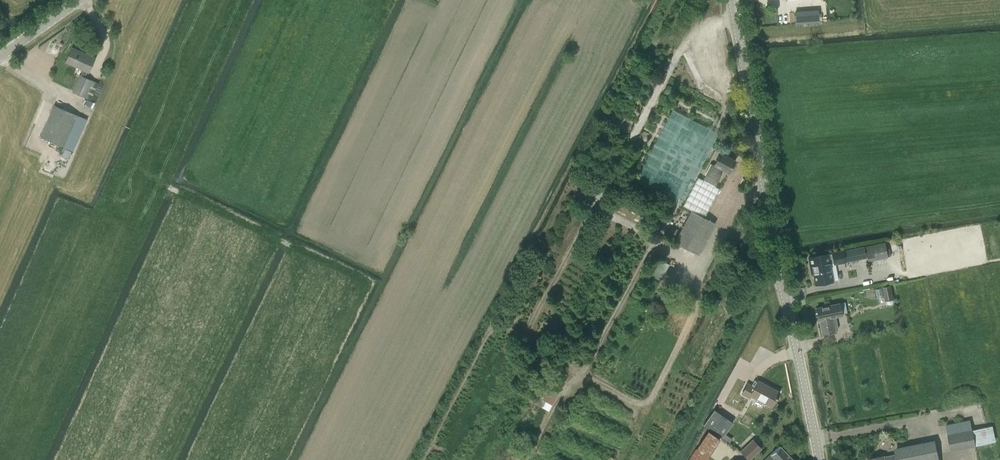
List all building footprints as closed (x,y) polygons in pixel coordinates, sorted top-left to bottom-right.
[(98,83),(93,81),(85,77),(87,72),(89,72),(95,58),(73,48),(66,62),(83,70),(81,76),(80,75),(72,91),(91,100),(98,83)] [(86,120),(77,115),(54,105),(40,136),(72,151),(86,120)] [(63,156),(69,158),(71,151),(65,149),(63,156)] [(719,174),(721,169),(729,173),(735,160),(720,153),(714,165),(715,165),(712,170),(709,169),(703,180),(715,186),(721,175),(719,174)] [(715,223),(704,217),(719,188),(715,186),(703,180),(698,177),(683,206),(691,210),(675,242),(698,255),(715,223)] [(887,255),(885,243),(867,246),(869,259),(887,255)] [(827,254),(808,257),(811,269),(812,268),(815,282),(816,284),(816,282),(831,279),(832,281),(829,262),(834,261),(834,264),(845,262),(866,258),(864,247),(843,250),(832,253),(832,254),(827,255),(827,254)] [(660,258),(651,275),(660,280),(669,263),(660,258)] [(891,285),(883,287),(886,301),(887,301),(887,302),(888,303),(889,304),(891,305),(892,304),(893,302),(893,301),(893,300),(894,299),(891,285)] [(839,303),(816,308),(819,320),(822,334),(835,331),(837,330),(838,329),(835,316),(842,315),(841,313),(839,304),(839,303)] [(561,372),(556,381),(563,384),(567,375),(561,372)] [(544,377),(531,401),(549,410),(562,386),(544,377)] [(776,397),(779,392),(758,381),(754,387),(747,383),(742,394),(749,398),(750,395),(771,407),(776,398),(776,399),(777,397),(776,397)] [(732,424),(713,411),(703,424),(722,438),(725,434),(732,424)] [(965,421),(946,425),(949,435),(952,450),(992,442),(989,426),(973,430),(970,420),(965,421)] [(721,438),(708,429),(688,459),(707,459),(721,438)] [(544,456),(553,438),(545,434),(536,452),(544,456)] [(725,434),(722,438),(729,443),(732,439),(725,434)] [(750,459),(761,448),(753,439),(741,451),(750,459)] [(936,443),(896,451),(896,455),(885,457),(884,456),(868,459),(939,459),(936,443)] [(780,446),(765,459),(794,459),(780,446)]
